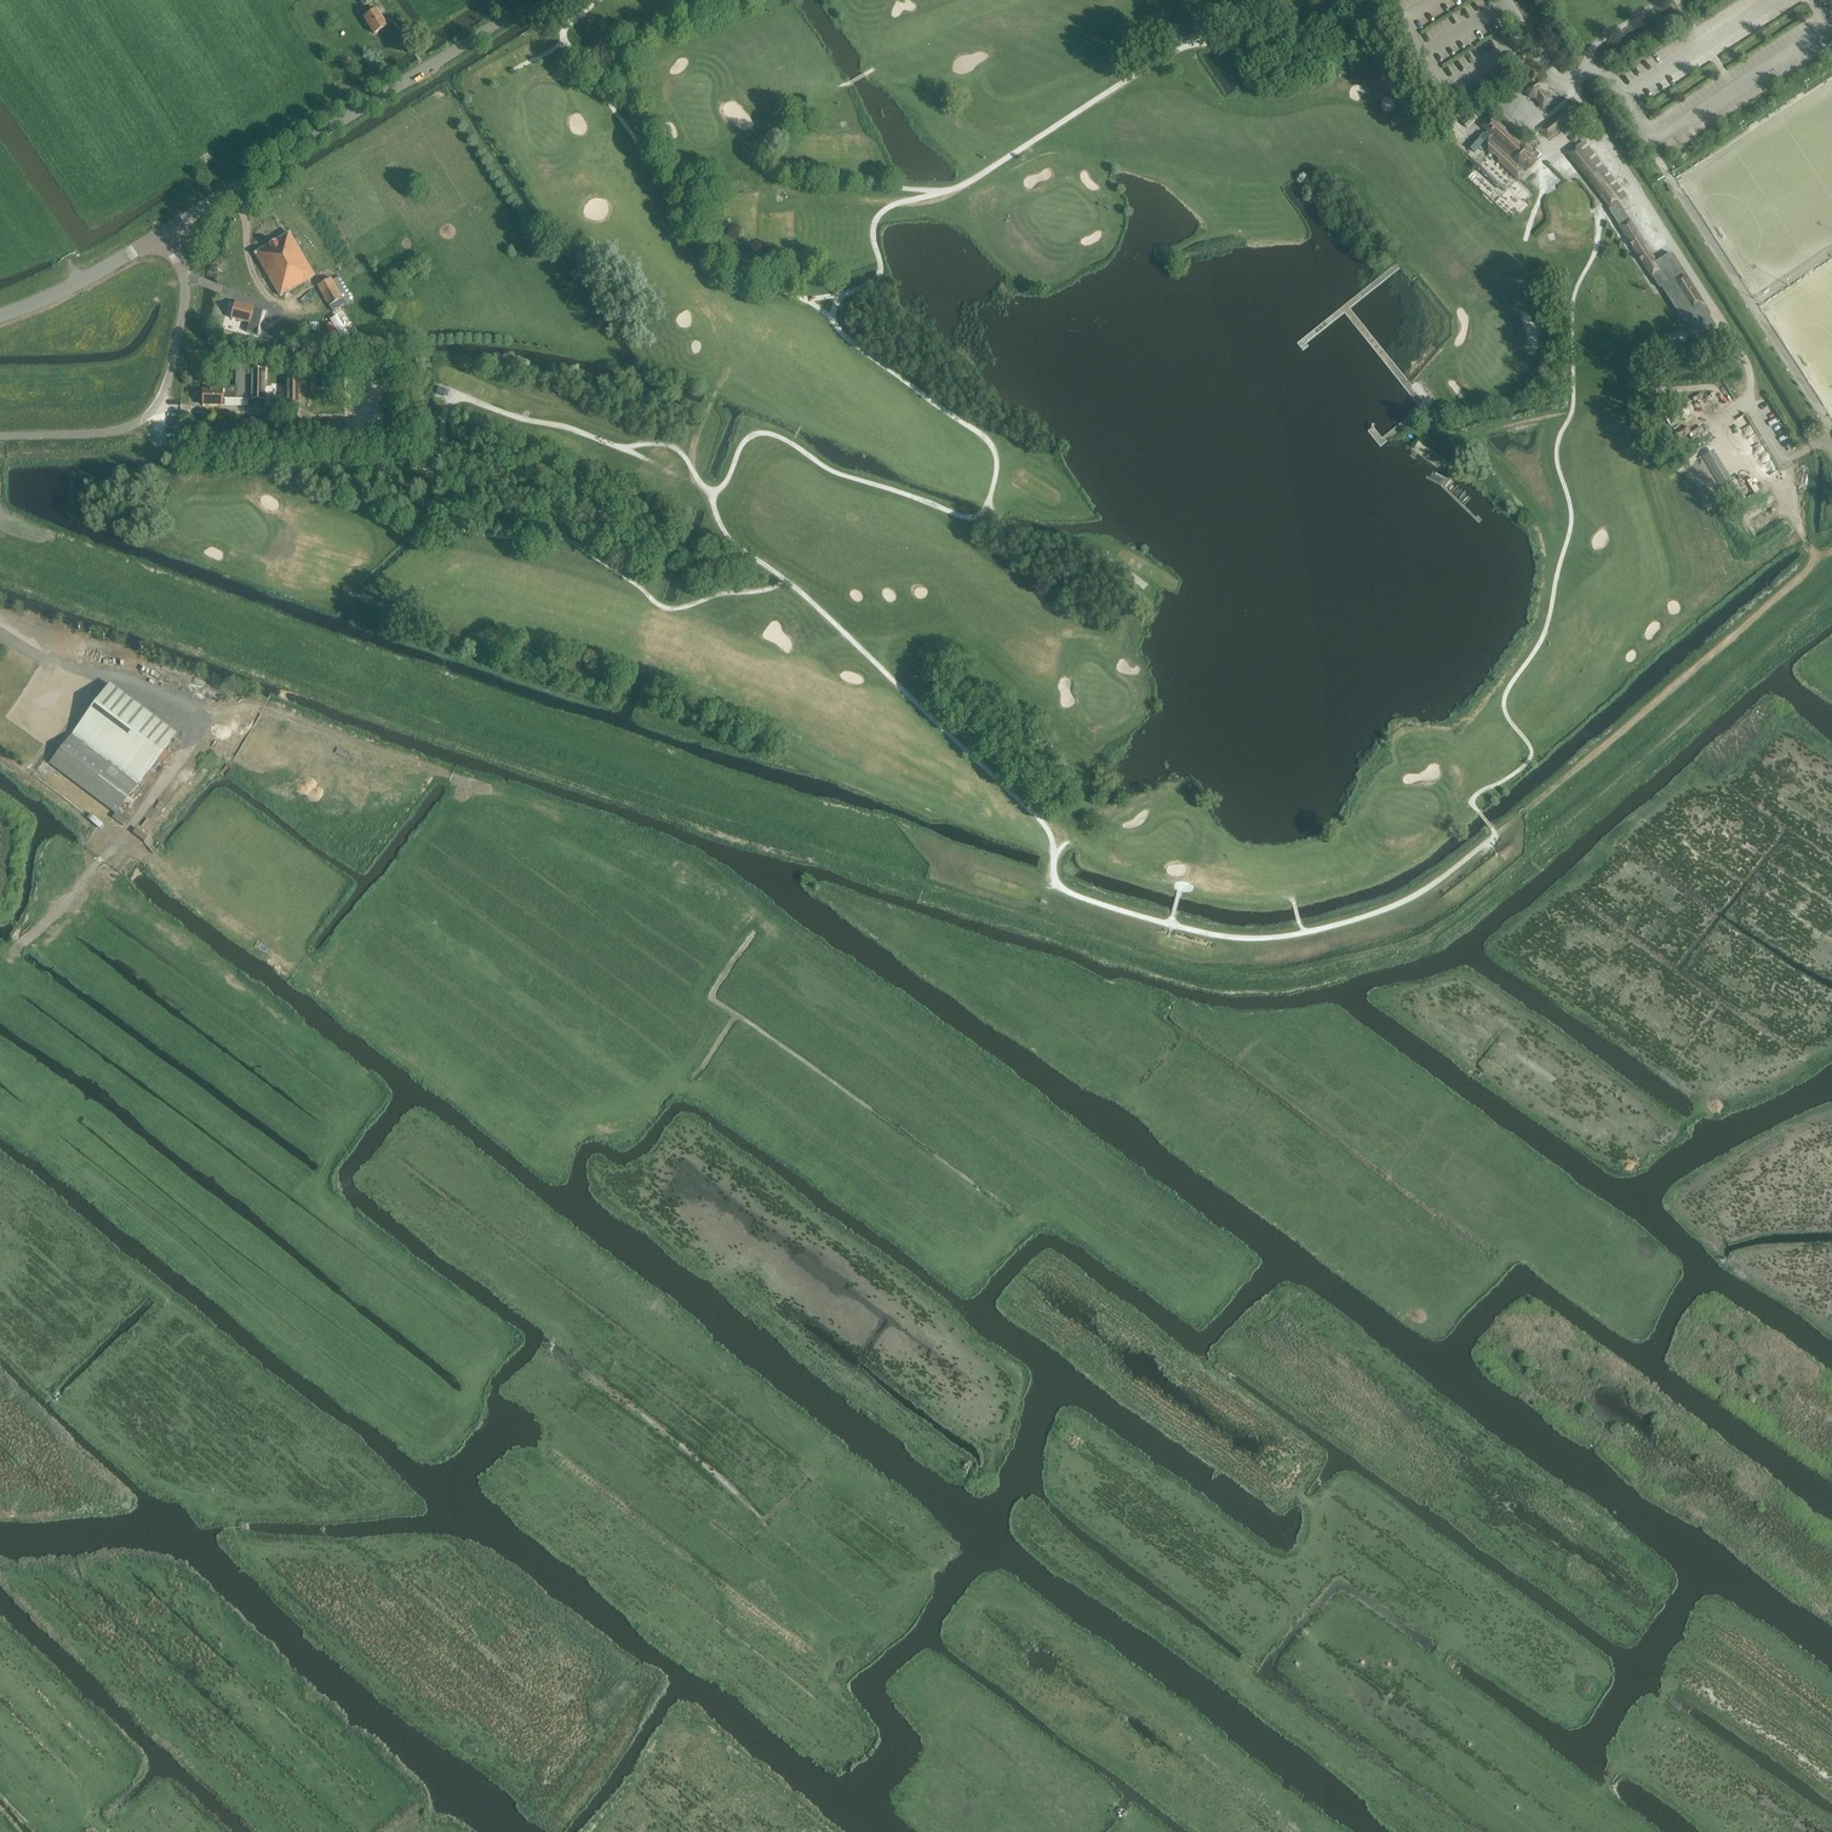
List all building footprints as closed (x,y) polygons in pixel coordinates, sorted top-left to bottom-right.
[(387,26),(377,9),(364,17),(374,34),(387,26)] [(1535,73),(1524,80),(1527,85),(1526,92),(1530,98),(1537,100),(1544,110),(1554,103),(1548,92),(1549,85),(1545,79),(1538,78),(1535,73)] [(1548,138),(1572,118),(1573,118),(1566,111),(1542,130),(1548,138)] [(1472,114),(1464,122),(1468,127),(1476,118),(1472,114)] [(1484,133),(1470,149),(1474,153),(1487,139),(1490,141),(1490,142),(1490,154),(1519,180),(1526,173),(1525,173),(1529,168),(1530,168),(1538,160),(1532,156),(1532,150),(1527,145),(1521,145),(1491,118),(1483,126),(1489,131),(1486,135),(1484,133)] [(1716,326),(1704,306),(1683,272),(1670,252),(1656,261),(1630,220),(1619,203),(1620,201),(1577,145),(1567,153),(1612,209),(1610,210),(1620,226),(1653,278),(1653,277),(1660,288),(1662,287),(1695,340),(1716,326)] [(1527,185),(1514,198),(1522,206),(1535,192),(1527,185)] [(280,297),(315,276),(291,235),(292,235),(290,233),(255,253),(256,256),(257,256),(280,297)] [(313,288),(320,301),(325,299),(333,313),(354,300),(350,293),(340,276),(333,280),(331,278),(313,288)] [(235,303),(231,318),(249,323),(247,332),(257,334),(263,310),(235,303)] [(1716,330),(1691,345),(1700,359),(1725,344),(1716,330)] [(238,359),(238,387),(238,399),(252,399),(252,406),(267,406),(267,372),(267,359),(238,359)] [(309,404),(310,373),(299,373),(300,380),(286,379),(286,404),(309,404)] [(203,390),(203,405),(224,405),(224,400),(224,399),(236,400),(238,400),(238,399),(238,387),(236,387),(224,387),(223,389),(223,390),(203,390)] [(437,394),(444,396),(446,389),(440,387),(437,394)] [(264,438),(264,418),(251,418),(251,437),(264,438)] [(76,729),(73,734),(68,730),(59,742),(63,744),(50,763),(115,813),(112,818),(124,826),(127,822),(117,814),(131,794),(138,785),(142,780),(176,734),(111,684),(76,729)] [(340,746),(337,752),(350,758),(353,753),(340,746)] [(136,828),(133,833),(144,842),(148,836),(136,828)]
